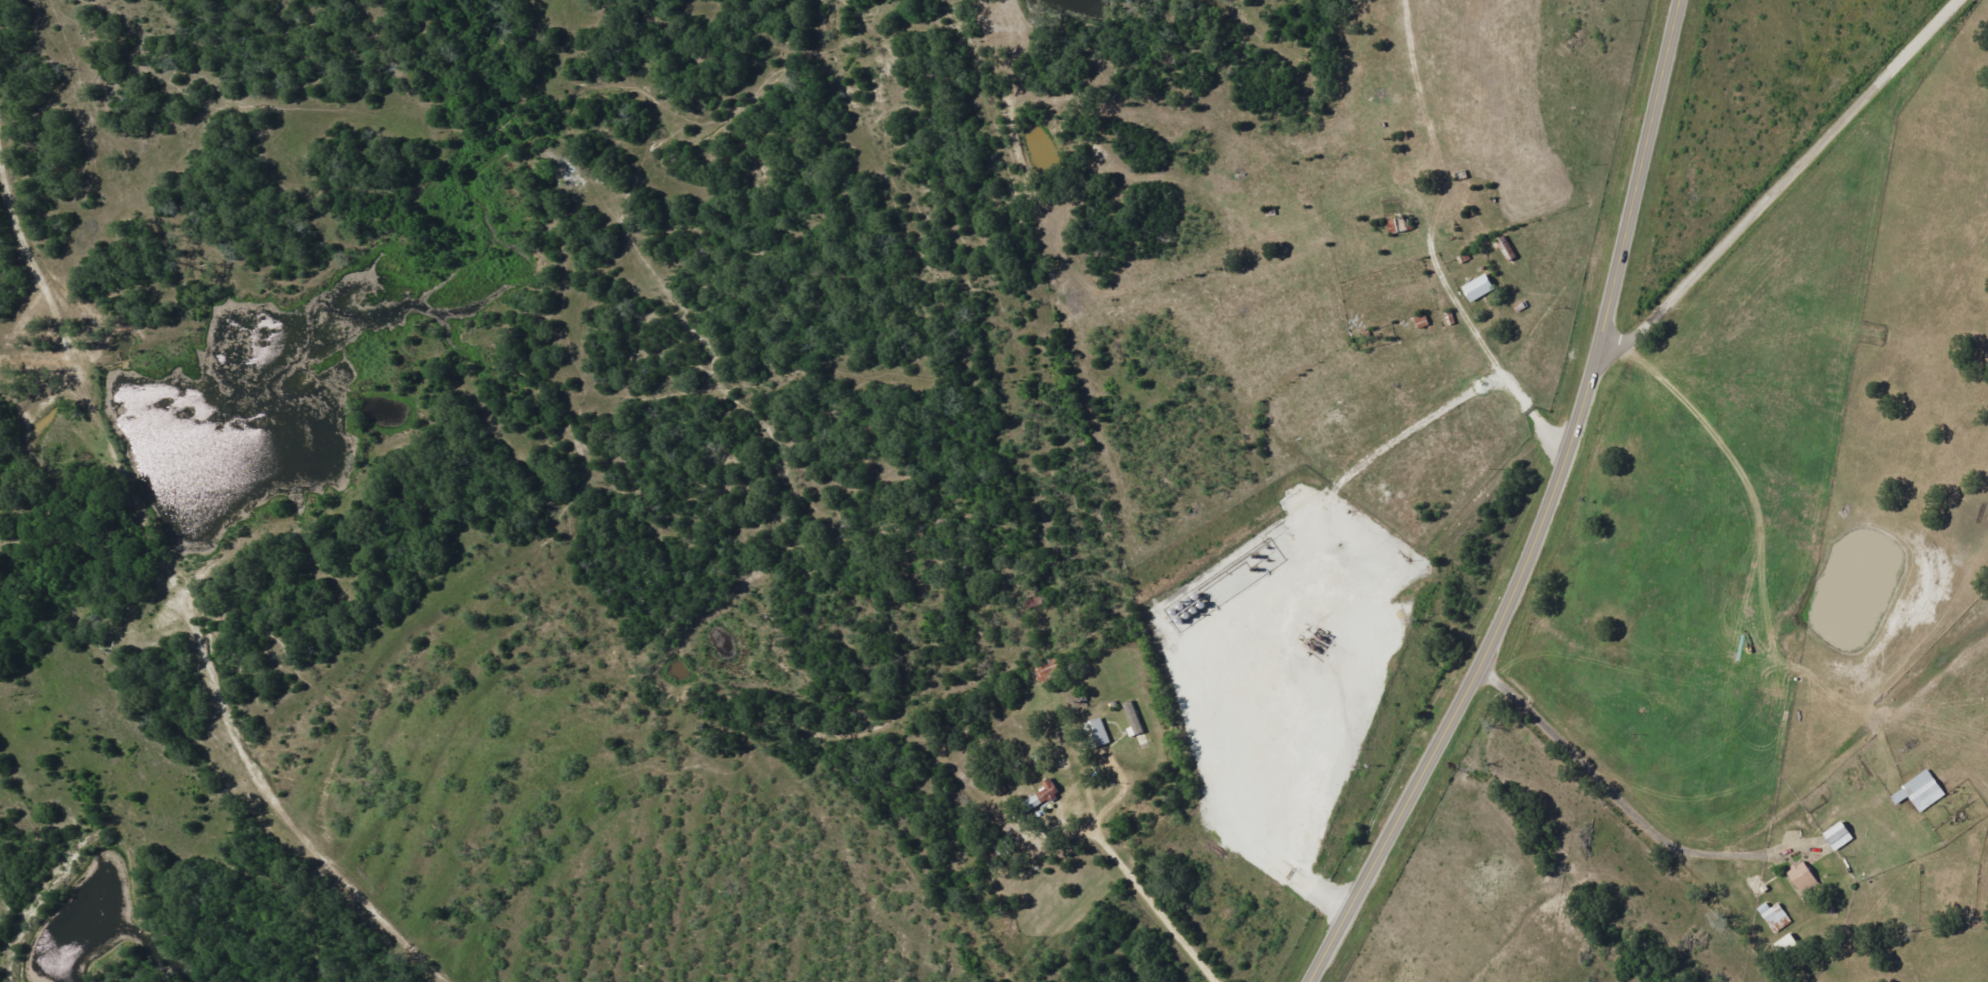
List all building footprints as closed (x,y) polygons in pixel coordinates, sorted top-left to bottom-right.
[(1468,303),(1494,292),(1487,275),(1461,286),(1468,303)] [(1089,747),(1108,743),(1102,719),(1083,723),(1089,747)] [(1908,797),(1919,813),(1945,795),(1927,770),(1889,796),(1896,805),(1908,797)] [(1035,784),(1039,792),(1036,794),(1040,803),(1058,795),(1050,777),(1035,784)] [(1852,840),(1843,822),(1823,832),(1832,851),(1852,840)] [(1817,884),(1803,861),(1786,872),(1800,894),(1817,884)] [(1791,922),(1777,903),(1770,909),(1765,902),(1756,908),(1775,934),(1791,922)]
